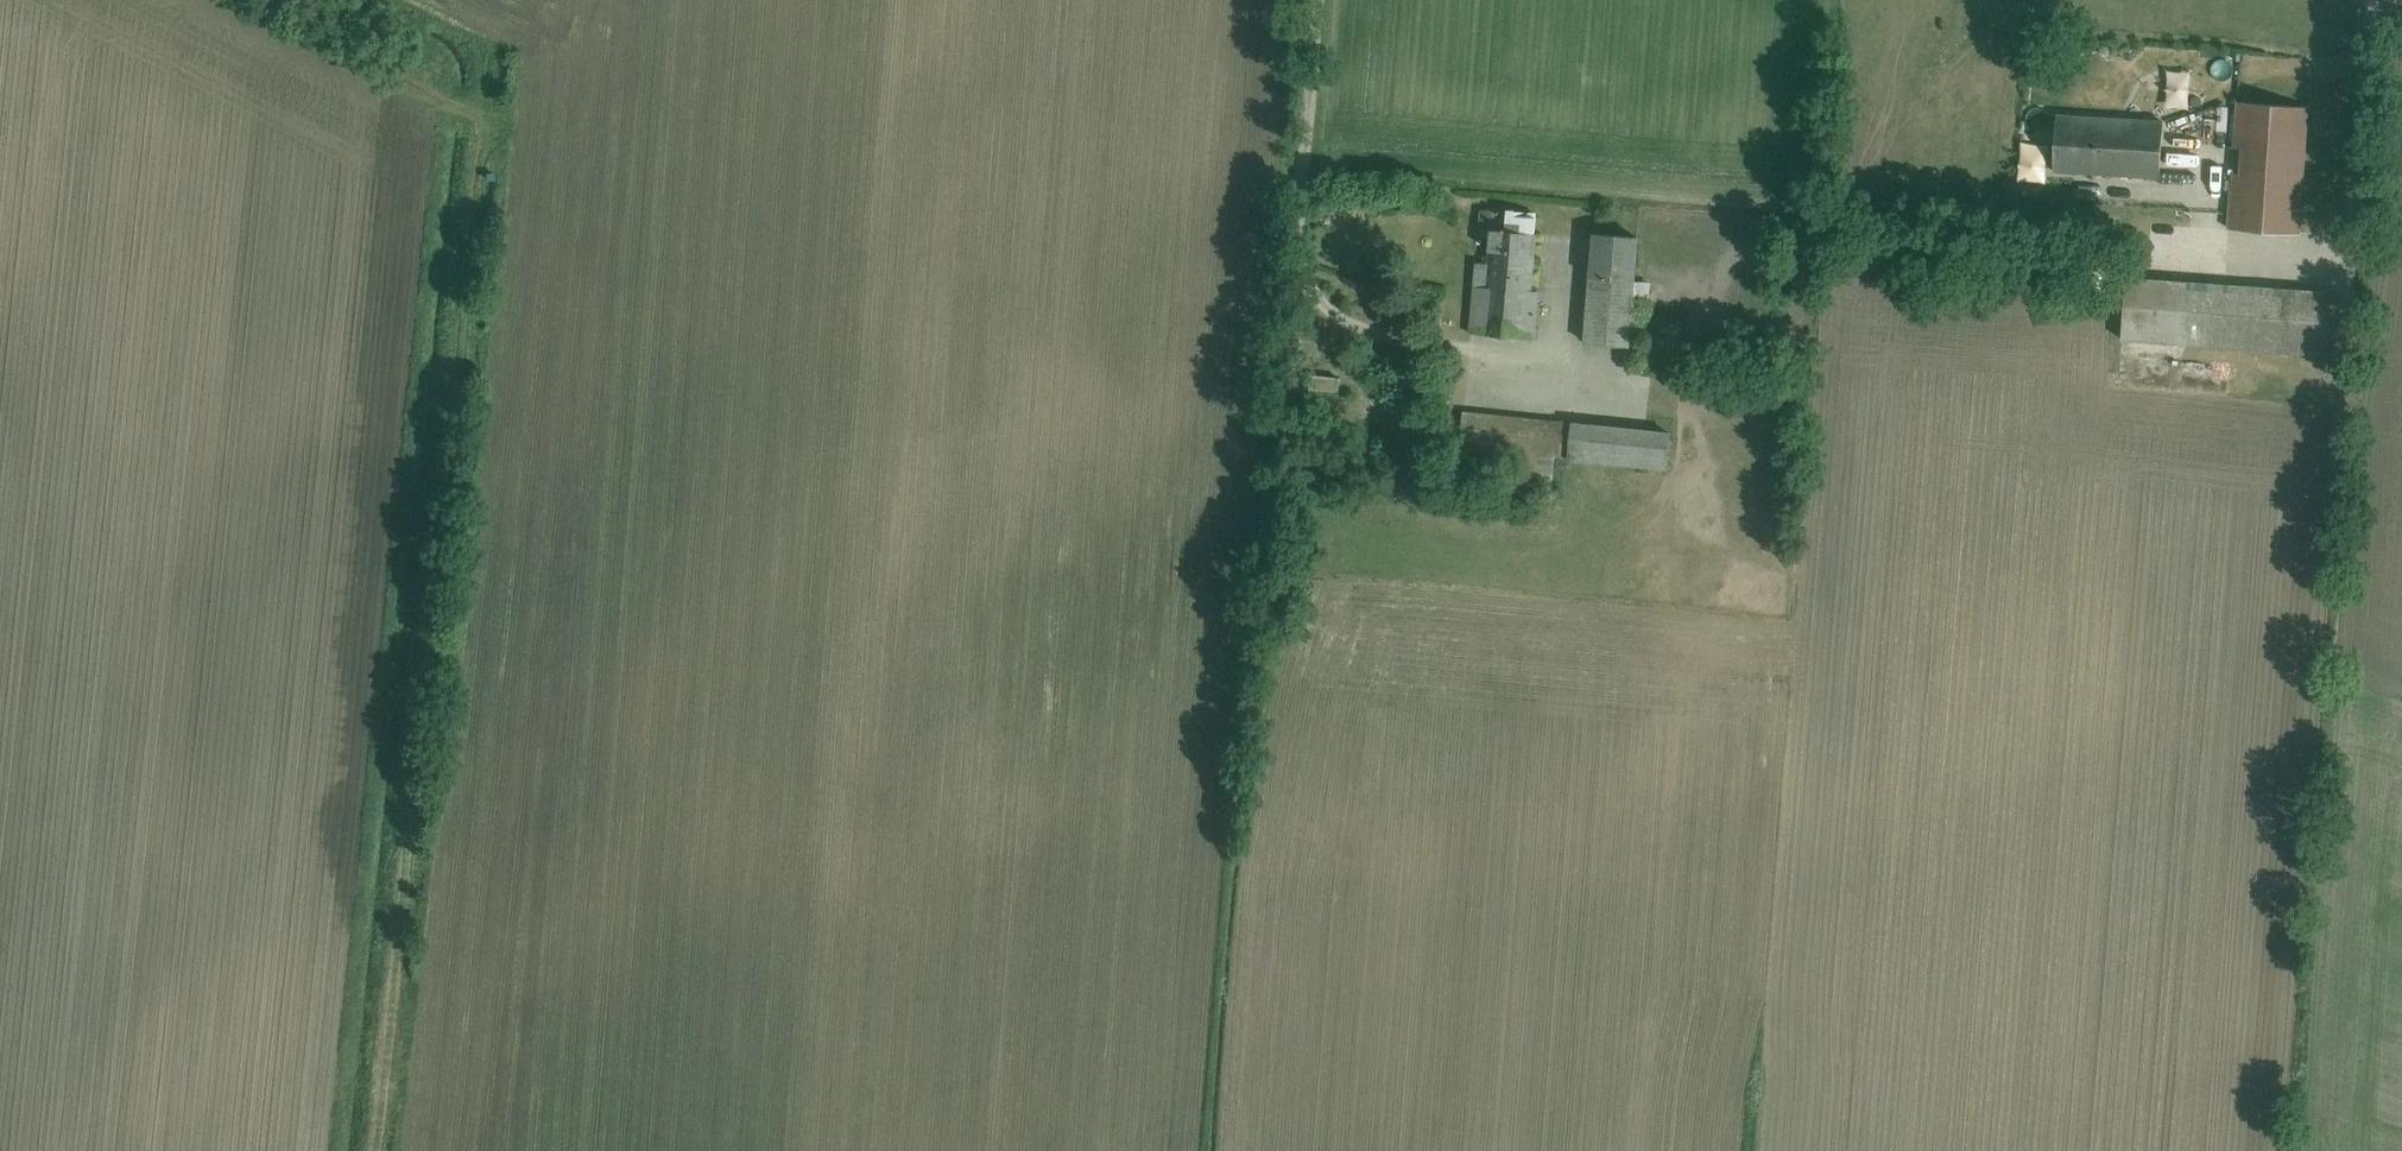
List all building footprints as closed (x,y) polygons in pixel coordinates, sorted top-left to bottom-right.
[(2238,103),(2228,229),(2299,235),(2309,109),(2238,103)] [(2057,113),(2053,172),(2159,179),(2163,121),(2057,113)] [(1478,233),(1469,336),(1535,342),(1543,239),(1478,233)] [(1641,240),(1595,236),(1588,344),(1634,348),(1641,240)] [(2127,277),(2122,342),(2335,357),(2340,292),(2127,277)] [(1464,448),(1670,470),(1674,436),(1468,413),(1464,448)]
